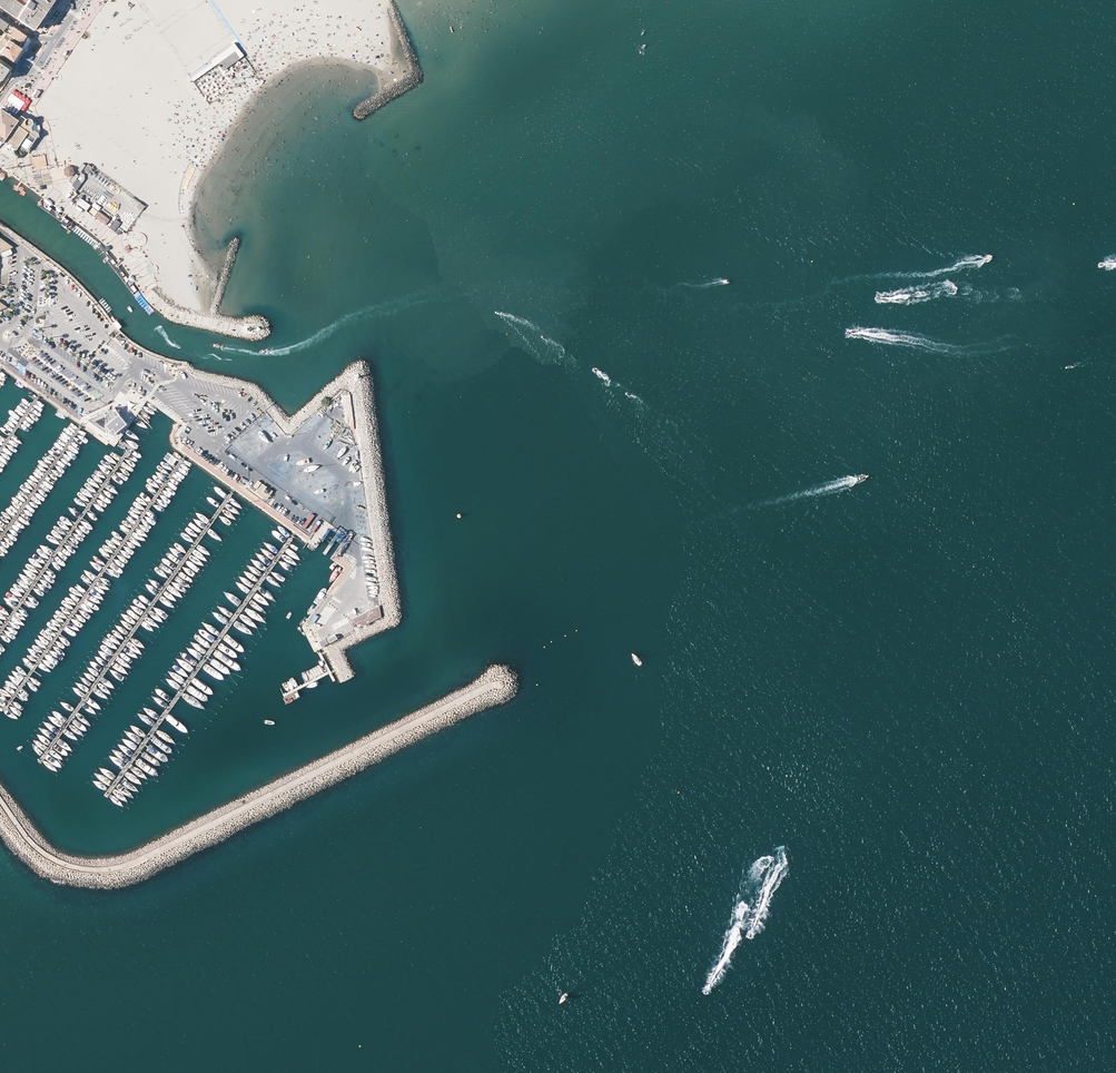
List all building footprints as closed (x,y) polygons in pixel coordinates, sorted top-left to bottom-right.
[(28,0),(0,0),(0,7),(2,8),(24,24),(33,30),(40,19),(45,12),(43,11),(28,0)] [(28,0),(43,11),(51,0),(28,0)] [(43,11),(45,12),(48,7),(53,0),(51,0),(43,11)] [(9,30),(7,34),(23,45),(27,38),(7,24),(5,27),(9,30)] [(184,68),(228,33),(224,27),(180,62),(184,68)] [(7,41),(8,40),(20,48),(23,45),(7,34),(6,33),(2,37),(7,41)] [(20,48),(8,40),(7,41),(0,51),(0,53),(12,61),(20,48)] [(38,89),(32,97),(36,99),(41,91),(38,89)] [(5,139),(17,121),(0,108),(0,136),(5,139)] [(29,129),(17,121),(5,139),(17,147),(17,146),(26,132),(29,129)] [(35,139),(26,132),(17,146),(25,152),(35,139)] [(72,167),(67,165),(63,169),(64,174),(69,176),(74,172),(72,167)] [(82,183),(76,179),(72,185),(76,192),(82,183)] [(80,197),(76,203),(86,210),(90,204),(80,197)] [(93,207),(89,212),(105,224),(109,219),(93,207)] [(121,223),(116,219),(110,228),(119,235),(120,234),(123,236),(125,234),(117,228),(121,223)] [(10,247),(11,247),(0,239),(0,251),(10,247)] [(0,251),(0,253),(2,257),(3,257),(12,253),(12,252),(10,247),(0,251)] [(54,335),(49,332),(47,330),(47,322),(44,321),(43,329),(43,331),(44,333),(52,338),(54,335)] [(348,394),(342,395),(346,423),(353,422),(350,394),(348,394)] [(118,411),(109,415),(108,429),(116,435),(118,411)] [(105,433),(106,427),(107,416),(102,412),(86,420),(105,433)] [(267,487),(262,483),(256,492),(267,499),(273,491),(269,488),(267,489),(266,488),(267,487)] [(308,621),(311,623),(321,612),(317,608),(310,616),(311,618),(308,621)] [(357,626),(372,619),(369,614),(355,621),(357,626)] [(326,639),(319,642),(322,647),(328,644),(326,639)]
